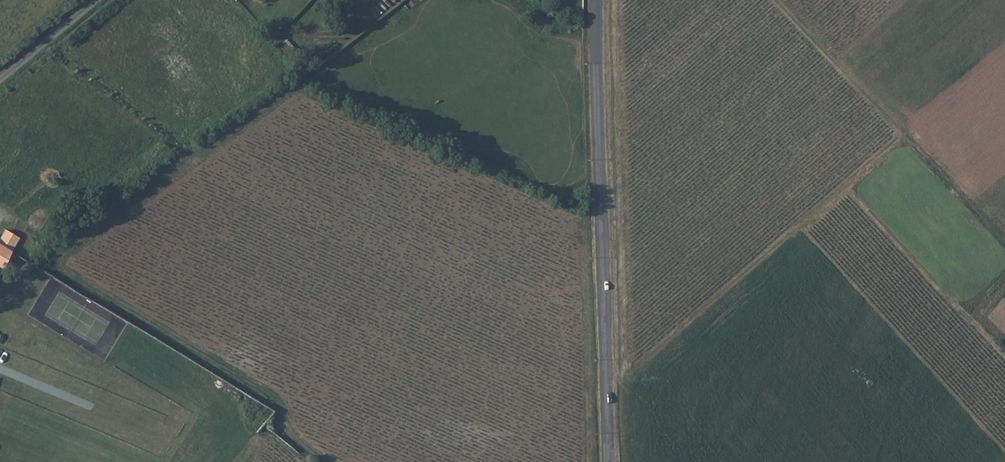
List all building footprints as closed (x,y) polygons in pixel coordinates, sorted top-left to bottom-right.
[(0,242),(0,250),(5,253),(12,239),(5,235),(0,242)] [(18,243),(12,239),(5,253),(10,256),(18,243)]
